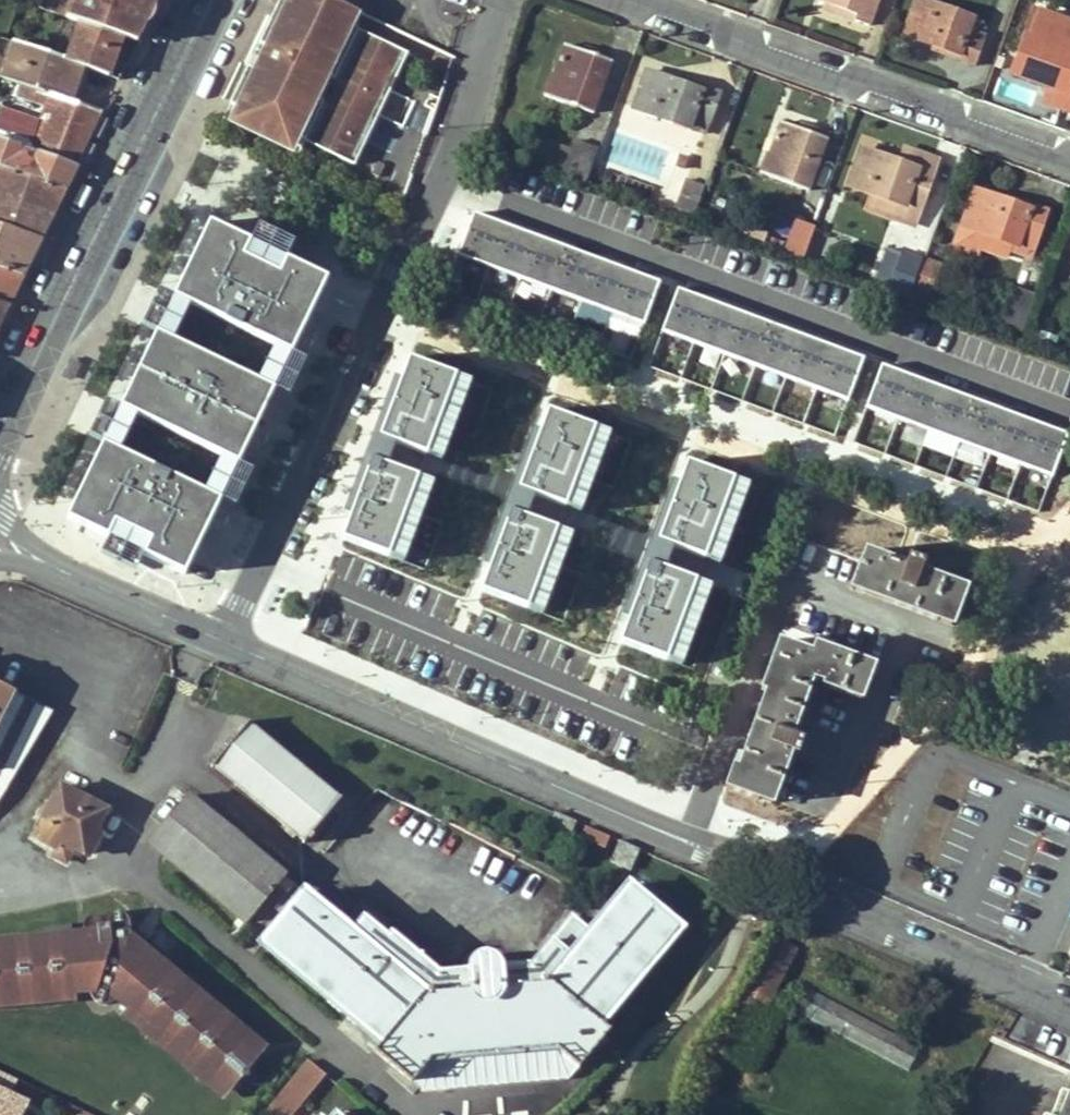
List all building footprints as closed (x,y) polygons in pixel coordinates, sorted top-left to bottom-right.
[(41,8),(82,22),(124,37),(139,42),(151,16),(159,0),(43,0),(41,8)] [(224,101),(236,106),(229,121),(304,158),(311,144),(362,168),(415,57),(356,28),(363,14),(335,0),(272,0),(253,40),(265,46),(260,57),(254,70),(242,64),(224,101)] [(853,19),(856,12),(823,0),(821,8),(853,19)] [(823,0),(856,12),(853,19),(866,23),(875,0),(823,0)] [(924,0),(915,0),(903,33),(941,46),(939,50),(972,61),(982,35),(967,29),(972,17),(924,0)] [(1024,34),(1030,36),(1039,11),(1033,9),(1024,34)] [(1030,36),(1024,34),(1010,71),(1049,85),(1043,100),(1069,110),(1069,22),(1039,11),(1030,36)] [(124,37),(82,22),(69,61),(92,70),(109,76),(115,59),(124,37)] [(71,101),(76,87),(84,90),(86,85),(92,70),(69,61),(17,43),(5,78),(19,83),(71,101)] [(600,56),(603,49),(587,43),(584,50),(600,56)] [(546,94),(594,113),(616,54),(603,49),(600,56),(584,50),(567,44),(556,75),(553,74),(546,94)] [(260,57),(247,52),(242,64),(254,70),(260,57)] [(636,107),(705,132),(720,91),(686,78),(684,83),(649,70),(636,107)] [(104,113),(79,104),(71,101),(19,83),(16,95),(48,107),(34,140),(25,136),(27,134),(17,130),(20,119),(0,112),(0,136),(79,164),(91,139),(104,113)] [(79,104),(84,90),(76,87),(71,101),(79,104)] [(801,127),(783,120),(764,171),(811,189),(833,132),(804,120),(801,127)] [(67,190),(71,180),(79,164),(0,136),(0,167),(67,190)] [(578,139),(574,150),(565,173),(586,180),(598,147),(578,139)] [(539,164),(565,173),(574,150),(547,140),(539,164)] [(918,218),(935,170),(902,158),(901,161),(864,147),(850,184),(872,192),(867,209),(897,220),(901,211),(918,218)] [(906,148),(902,158),(935,170),(939,160),(906,148)] [(54,216),(58,208),(67,190),(0,167),(0,198),(54,216)] [(676,213),(693,219),(705,184),(689,178),(676,213)] [(1013,249),(1031,256),(1048,210),(1014,197),(1012,202),(977,189),(956,244),(979,253),(981,245),(985,234),(1015,245),(1013,249)] [(42,242),(45,234),(54,216),(0,198),(0,227),(42,242)] [(659,282),(474,215),(459,256),(490,267),(521,278),(552,289),(583,300),(613,311),(644,323),(659,282)] [(804,258),(816,226),(799,220),(787,251),(804,258)] [(328,278),(285,257),(277,273),(241,255),(249,240),(209,221),(172,295),(189,303),(274,345),(291,353),(328,278)] [(277,273),(285,257),(292,241),(256,224),(249,240),(241,255),(277,273)] [(42,242),(0,227),(0,267),(25,276),(33,259),(42,242)] [(1015,245),(985,234),(981,245),(1010,256),(1013,249),(1015,245)] [(879,282),(909,293),(921,260),(891,249),(879,282)] [(929,299),(943,265),(925,258),(913,292),(929,299)] [(25,276),(0,267),(0,301),(10,305),(15,296),(25,276)] [(999,323),(1023,332),(1037,295),(1013,286),(999,323)] [(189,303),(172,295),(158,289),(141,325),(155,331),(172,340),(189,303)] [(863,359),(677,289),(662,329),(693,341),(724,352),(755,364),(786,375),(817,387),(848,398),(863,359)] [(10,305),(0,301),(0,326),(0,325),(10,305)] [(155,331),(118,406),(135,414),(220,456),(237,464),(274,389),(257,381),(172,340),(155,331)] [(306,360),(291,353),(274,345),(257,381),(274,389),(289,396),(306,360)] [(1066,435),(881,365),(866,404),(897,416),(928,428),(959,439),(989,451),(1020,463),(1051,475),(1066,435)] [(135,414),(118,406),(104,400),(87,435),(101,442),(118,450),(135,414)] [(926,430),(920,446),(957,461),(963,445),(926,430)] [(150,538),(141,554),(183,575),(220,500),(203,492),(118,450),(101,442),(64,517),(105,537),(113,520),(150,538)] [(252,471),(237,464),(220,456),(203,492),(220,500),(234,507),(252,471)] [(701,559),(734,480),(687,461),(654,540),(701,559)] [(134,569),(141,554),(150,538),(113,520),(105,537),(98,552),(134,569)] [(865,553),(838,543),(826,577),(853,586),(865,553)] [(952,625),(966,587),(926,573),(922,571),(925,561),(921,559),(910,556),(906,566),(866,551),(865,553),(853,586),(852,589),(952,625)] [(644,562),(618,643),(668,659),(694,577),(644,562)] [(1044,653),(1052,657),(1060,637),(1052,634),(1044,653)] [(758,798),(760,793),(774,797),(792,751),(799,754),(804,740),(792,735),(814,677),(826,683),(825,685),(861,699),(874,666),(817,644),(813,654),(781,642),(763,689),(768,690),(739,768),(735,766),(727,787),(758,798)] [(1,801),(55,712),(0,683),(0,801),(1,801)] [(213,764),(307,842),(342,799),(249,722),(213,764)] [(67,863),(75,849),(85,855),(93,852),(100,839),(97,832),(109,811),(62,787),(36,836),(57,848),(53,855),(67,863)] [(148,842),(247,925),(280,887),(289,894),(296,886),(287,879),(289,876),(190,793),(148,842)] [(772,803),(774,797),(760,793),(758,798),(772,803)] [(584,836),(605,845),(610,835),(589,826),(584,836)] [(614,861),(632,869),(641,848),(623,840),(614,861)] [(432,1059),(555,1049),(574,1065),(579,1068),(610,1031),(602,1024),(681,929),(630,885),(590,933),(573,919),(532,968),(502,970),(500,965),(497,961),(493,959),(488,957),(484,957),(480,958),(476,960),(474,962),(470,973),(439,976),(392,936),(389,941),(365,921),(355,934),(316,901),(322,894),(313,887),(264,943),(382,1042),(376,1051),(413,1083),(432,1059)] [(221,1078),(250,1043),(141,949),(134,950),(131,925),(129,919),(126,916),(122,915),(118,915),(112,915),(107,917),(103,919),(99,917),(94,916),(89,917),(85,918),(82,919),(79,922),(78,925),(78,929),(79,939),(0,946),(0,1000),(78,992),(88,991),(92,997),(98,1001),(101,1003),(106,1004),(110,1004),(115,1002),(118,999),(119,998),(216,1080),(221,1078)] [(788,1006),(909,1070),(921,1046),(800,983),(788,1006)] [(566,1075),(574,1065),(555,1049),(432,1059),(413,1083),(417,1086),(566,1075)] [(306,1101),(329,1075),(313,1061),(291,1087),(306,1101)] [(27,1082),(0,1070),(0,1114),(12,1114),(27,1082)] [(1062,1091),(1052,1114),(1069,1114),(1069,1094),(1062,1091)] [(133,1107),(126,1114),(143,1114),(133,1107)]
